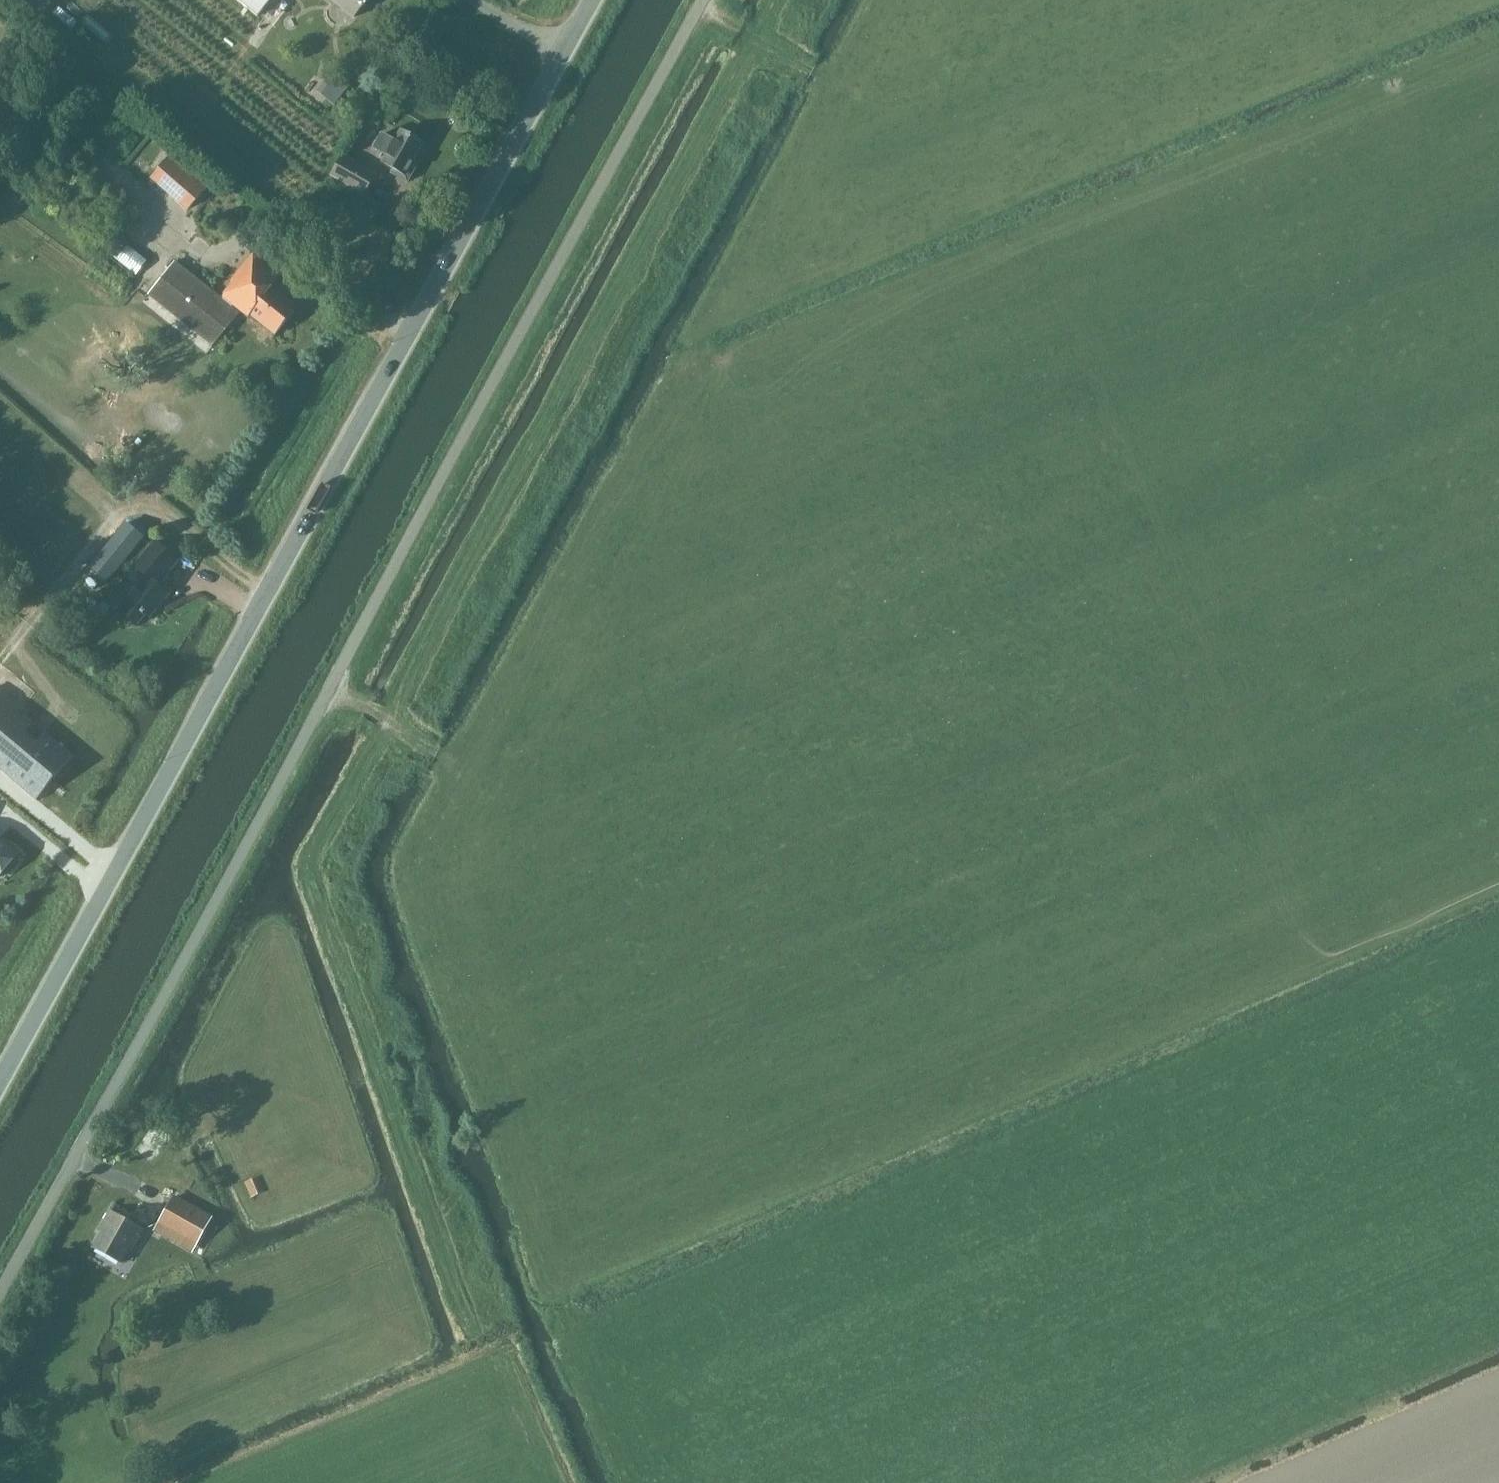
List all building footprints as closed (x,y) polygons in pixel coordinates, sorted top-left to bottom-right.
[(257,18),(271,0),(235,0),(257,18)] [(353,19),(369,0),(329,0),(353,19)] [(112,47),(107,56),(124,66),(130,57),(112,47)] [(405,178),(423,146),(399,133),(394,143),(381,136),(373,150),(386,157),(382,165),(405,178)] [(471,160),(477,151),(463,141),(457,150),(471,160)] [(171,155),(154,175),(191,206),(207,187),(171,155)] [(374,177),(361,169),(343,159),(331,179),(362,197),(374,177)] [(277,336),(299,309),(278,292),(286,281),(252,255),(221,295),(249,317),(250,315),(277,336)] [(213,348),(239,315),(173,265),(148,298),(213,348)] [(156,543),(119,590),(130,599),(119,613),(136,627),(154,606),(157,609),(168,595),(157,586),(168,573),(165,570),(175,559),(156,543)] [(38,799),(73,757),(44,733),(38,740),(25,729),(31,722),(18,711),(0,696),(0,767),(38,799)] [(18,854),(0,839),(0,875),(18,854)] [(255,1175),(242,1180),(249,1195),(262,1190),(255,1175)] [(197,1244),(212,1218),(174,1198),(159,1223),(197,1244)] [(103,1234),(95,1249),(123,1265),(131,1249),(134,1251),(145,1231),(112,1213),(101,1233),(103,1234)]
